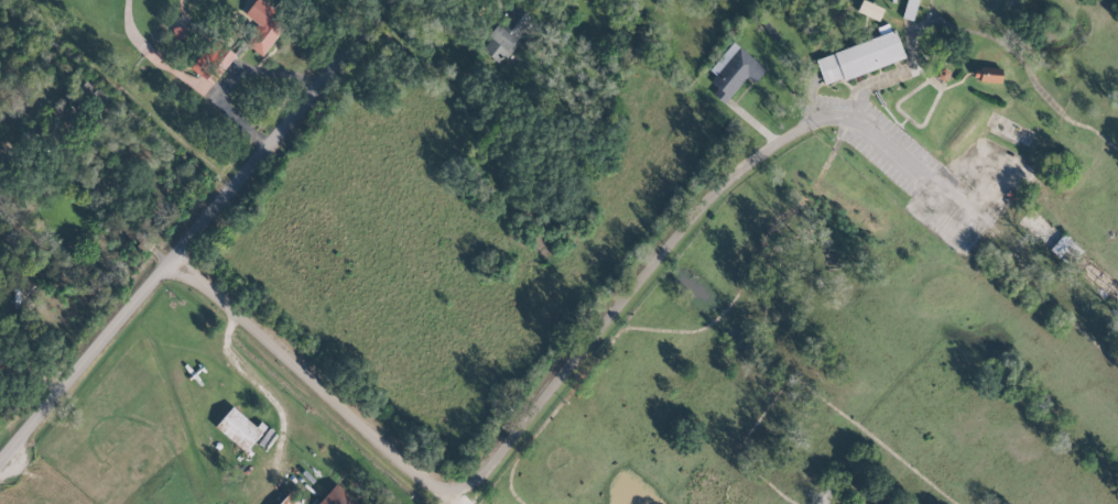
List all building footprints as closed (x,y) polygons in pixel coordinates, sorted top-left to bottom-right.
[(262,0),(255,0),(236,24),(250,34),(243,42),(261,56),(284,27),(269,15),(274,9),(262,0)] [(882,9),(862,0),(861,0),(856,11),(877,20),(882,9)] [(913,20),(918,0),(906,0),(902,18),(913,20)] [(532,19),(514,5),(478,49),(495,62),(505,49),(507,50),(532,19)] [(814,58),(823,85),(904,58),(894,31),(814,58)] [(233,55),(210,39),(189,68),(198,74),(190,87),(204,97),(233,55)] [(753,82),(764,69),(733,42),(705,73),(719,85),(712,94),(723,103),(746,77),(753,82)] [(973,80),(1000,81),(1001,68),(973,67),(973,80)] [(1082,247),(1059,235),(1049,252),(1073,265),(1082,247)] [(243,452),(262,431),(233,405),(214,426),(243,452)] [(334,484),(317,503),(357,503),(334,484)] [(277,503),(301,503),(288,492),(277,503)]
